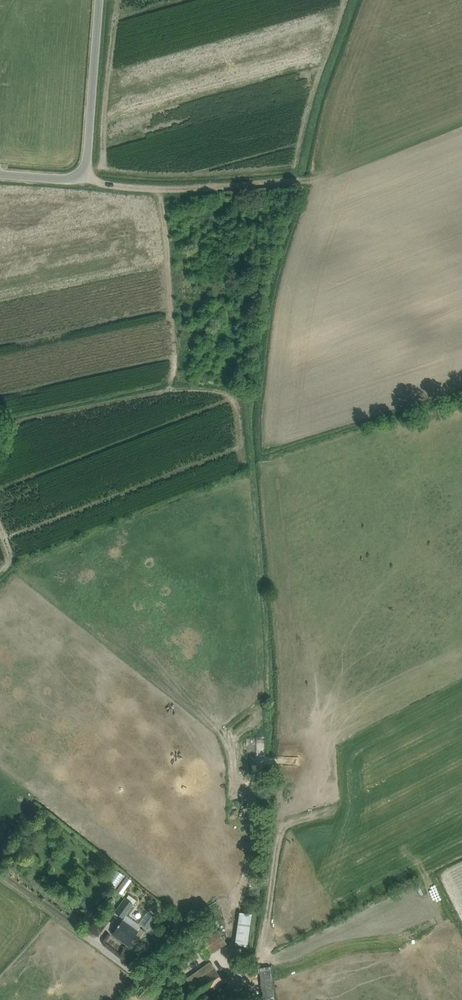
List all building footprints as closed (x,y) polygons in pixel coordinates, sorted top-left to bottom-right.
[(287,751),(305,750),(304,739),(287,740),(287,751)] [(115,890),(120,893),(124,897),(127,892),(125,891),(133,879),(127,874),(115,890)] [(122,916),(133,903),(125,897),(115,911),(122,916)] [(235,943),(242,944),(248,945),(252,913),(247,912),(239,911),(235,943)] [(153,915),(144,926),(148,929),(156,917),(153,915)] [(118,925),(112,934),(128,945),(134,937),(136,933),(141,937),(145,931),(140,927),(138,930),(123,919),(118,925)] [(227,943),(211,919),(185,936),(189,941),(182,946),(188,955),(201,947),(207,956),(227,943)] [(178,920),(170,926),(175,933),(183,927),(178,920)] [(186,987),(195,999),(197,999),(224,981),(218,973),(211,962),(187,978),(190,984),(186,987)] [(156,970),(152,974),(159,980),(162,975),(156,970)] [(270,987),(278,987),(277,979),(270,980),(270,987)]
